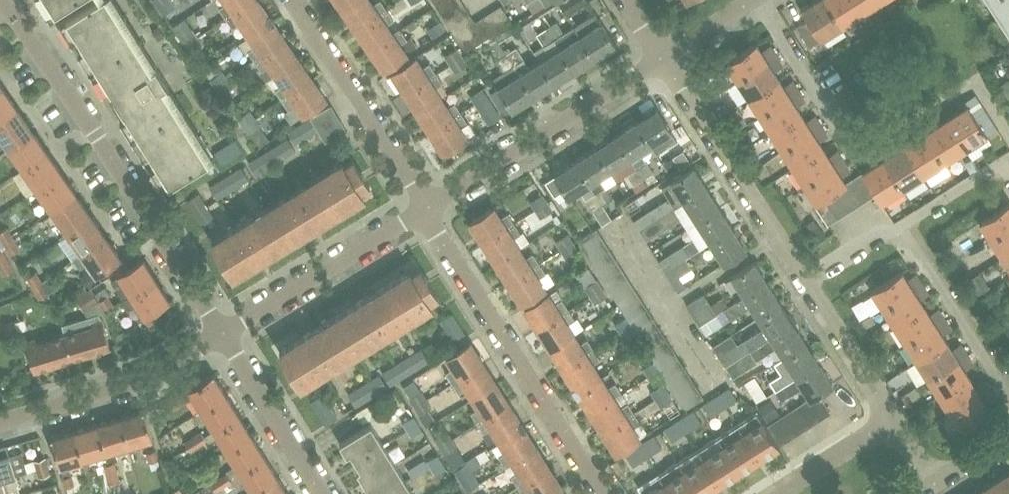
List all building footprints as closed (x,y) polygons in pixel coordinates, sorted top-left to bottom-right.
[(40,5),(48,17),(74,0),(47,0),(40,5)] [(213,156),(116,0),(97,0),(59,23),(67,35),(74,31),(90,56),(83,62),(101,90),(109,87),(128,117),(121,122),(139,151),(146,147),(154,160),(162,172),(155,178),(162,189),(213,157),(213,156)] [(172,0),(167,0),(158,7),(163,15),(176,5),(172,0)] [(227,2),(219,7),(226,17),(251,0),(226,0),(227,2)] [(258,0),(251,0),(226,17),(232,27),(240,21),(248,33),(270,18),(258,0)] [(343,10),(358,0),(337,0),(343,10)] [(357,29),(387,9),(380,0),(379,0),(373,4),(370,0),(358,0),(343,10),(357,29)] [(441,14),(462,1),(462,0),(441,0),(435,4),(441,14)] [(559,2),(567,15),(588,2),(587,0),(561,0),(559,2)] [(820,38),(842,25),(826,0),(815,0),(802,9),(808,18),(796,26),(809,46),(820,38)] [(842,25),(863,11),(855,0),(826,0),(842,25)] [(863,11),(881,0),(855,0),(863,11)] [(1002,15),(1008,11),(1008,0),(992,0),(1002,15)] [(441,14),(447,23),(468,10),(462,1),(441,14)] [(514,25),(501,5),(492,11),(504,30),(512,25),(512,26),(514,25)] [(357,29),(370,49),(393,33),(392,33),(386,24),(393,19),(387,9),(357,29)] [(468,10),(447,23),(467,54),(488,41),(474,21),(475,21),(468,10)] [(492,11),(483,16),(496,35),(504,30),(492,11)] [(581,35),(594,57),(615,44),(595,13),(575,26),(581,35)] [(488,41),(496,36),(495,36),(496,35),(483,16),(475,21),(474,21),(488,41)] [(285,39),(271,19),(270,18),(248,33),(257,45),(249,50),(255,60),(285,39)] [(414,18),(406,24),(410,30),(417,24),(414,18)] [(445,29),(440,20),(427,29),(432,37),(445,29)] [(570,43),(564,33),(557,21),(547,27),(574,70),(594,57),(581,35),(570,43)] [(151,29),(158,39),(165,35),(157,25),(151,29)] [(554,83),(574,70),(547,27),(537,33),(544,45),(550,55),(540,61),(554,83)] [(192,28),(181,36),(179,37),(185,45),(198,36),(192,28)] [(384,69),(406,53),(400,43),(407,38),(400,28),(392,33),(393,33),(370,49),(384,69)] [(204,44),(198,36),(185,45),(191,53),(199,64),(209,56),(202,45),(204,44)] [(299,59),(285,39),(255,60),(262,69),(270,64),(276,74),(299,59)] [(755,43),(726,62),(738,80),(778,55),(773,48),(763,55),(755,43)] [(529,68),(524,59),(517,46),(511,50),(509,47),(504,50),(533,96),(554,83),(540,61),(529,68)] [(462,56),(457,48),(444,56),(449,64),(462,56)] [(513,109),(533,96),(504,50),(495,55),(497,59),(496,59),(504,71),(510,80),(499,87),(513,109)] [(738,80),(749,97),(778,79),(771,67),(781,60),(778,55),(738,80)] [(467,64),(462,56),(449,64),(455,72),(467,64)] [(415,57),(392,72),(405,92),(436,73),(429,63),(422,67),(415,57)] [(275,89),(282,99),(312,78),(299,59),(276,74),(283,83),(275,89)] [(222,71),(210,79),(210,80),(215,87),(228,79),(222,71)] [(405,92),(418,112),(441,97),(435,87),(442,83),(436,73),(405,92)] [(303,113),(326,98),(312,78),(282,99),(289,109),(296,103),(303,113)] [(234,86),(228,79),(215,87),(221,95),(234,86)] [(749,97),(760,115),(799,89),(795,83),(785,90),(778,79),(749,97)] [(16,107),(2,87),(0,88),(0,118),(16,107)] [(497,87),(490,92),(504,113),(511,110),(497,87)] [(488,95),(483,88),(470,96),(475,104),(488,95)] [(760,115),(771,132),(801,113),(793,102),(803,96),(799,89),(760,115)] [(501,116),(488,95),(475,104),(488,124),(501,116)] [(418,112),(431,132),(461,112),(455,102),(447,107),(441,97),(418,112)] [(963,98),(956,102),(960,109),(946,118),(965,148),(987,134),(968,105),(967,105),(963,98)] [(723,102),(713,108),(718,116),(728,109),(723,102)] [(310,117),(319,131),(340,118),(331,104),(310,117)] [(8,145),(31,130),(16,107),(0,118),(0,134),(8,145)] [(250,109),(238,117),(237,118),(243,126),(256,117),(250,109)] [(656,109),(636,122),(650,144),(651,144),(656,153),(676,140),(656,109)] [(730,110),(721,116),(731,132),(740,126),(730,110)] [(467,122),(461,112),(431,132),(444,152),(467,137),(460,127),(467,122)] [(771,132),(782,149),(822,124),(818,118),(808,125),(801,113),(771,132)] [(261,125),(256,117),(243,126),(249,134),(261,125)] [(296,144),(319,131),(310,117),(288,131),(296,144)] [(346,128),(340,118),(319,131),(325,141),(346,128)] [(932,127),(928,121),(921,125),(925,132),(925,131),(944,161),(965,148),(946,118),(932,127)] [(636,122),(616,135),(643,178),(653,171),(645,159),(644,159),(639,151),(650,144),(636,122)] [(782,149),(794,167),(823,148),(816,137),(826,131),(822,124),(782,149)] [(73,146),(83,136),(73,126),(64,136),(73,146)] [(47,152),(31,130),(8,145),(24,167),(47,152)] [(925,131),(925,132),(905,145),(924,174),(944,161),(925,131)] [(635,191),(646,185),(643,178),(616,135),(596,148),(610,170),(621,162),(626,171),(625,172),(633,183),(631,184),(635,191)] [(296,151),(288,137),(248,162),(256,175),(296,151)] [(225,146),(232,156),(242,150),(235,139),(225,146)] [(891,153),(886,147),(879,151),(903,188),(924,174),(905,145),(891,153)] [(232,156),(225,146),(215,152),(222,163),(232,156)] [(598,177),(610,170),(596,148),(576,161),(603,203),(613,197),(605,185),(604,186),(598,177)] [(794,167),(805,184),(844,159),(840,153),(830,160),(823,148),(794,167)] [(680,168),(690,162),(691,162),(683,150),(672,156),(680,168)] [(876,163),(862,172),(876,193),(881,201),(903,188),(879,151),(872,156),(876,163)] [(60,172),(47,152),(24,167),(38,188),(60,172)] [(342,160),(324,171),(345,206),(363,195),(361,191),(370,186),(353,159),(345,164),(342,160)] [(845,183),(838,172),(848,166),(844,159),(805,184),(816,202),(825,197),(834,191),(843,185),(846,184),(845,183)] [(580,189),(585,197),(585,198),(593,210),(603,203),(576,161),(555,174),(545,181),(554,195),(564,189),(569,196),(580,189)] [(249,179),(241,166),(208,186),(216,199),(249,179)] [(668,197),(633,220),(639,230),(674,208),(706,187),(693,166),(671,180),(671,181),(661,187),(668,197)] [(285,243),(345,206),(324,171),(264,208),(285,243)] [(76,194),(60,172),(38,188),(53,210),(76,194)] [(866,200),(876,193),(862,172),(852,178),(866,200)] [(857,206),(866,200),(852,178),(845,183),(846,184),(843,185),(857,206)] [(847,212),(857,206),(843,185),(834,191),(847,212)] [(681,215),(690,210),(697,221),(719,207),(706,187),(674,208),(680,218),(682,217),(681,215)] [(838,218),(847,212),(834,191),(825,197),(838,218)] [(214,217),(199,193),(186,201),(201,225),(214,217)] [(547,201),(542,193),(530,201),(535,209),(547,201)] [(53,210),(69,233),(92,217),(76,194),(53,210)] [(827,225),(829,224),(838,218),(825,197),(816,202),(813,203),(827,225)] [(553,210),(547,201),(535,209),(540,218),(553,210)] [(979,221),(991,239),(1008,227),(1008,202),(979,221)] [(612,218),(602,204),(593,210),(602,224),(612,218)] [(470,222),(483,242),(514,223),(507,213),(500,217),(494,207),(470,222)] [(695,237),(693,238),(699,248),(700,248),(732,227),(719,207),(697,221),(705,233),(695,238),(695,237)] [(233,275),(260,258),(285,243),(264,208),(239,224),(212,240),(233,275)] [(674,208),(639,230),(646,240),(680,218),(674,208)] [(69,233),(83,252),(105,237),(92,217),(69,233)] [(483,242),(496,262),(519,247),(513,237),(520,233),(514,223),(483,242)] [(807,232),(816,243),(827,235),(818,224),(807,232)] [(723,262),(745,248),(745,247),(748,245),(741,234),(738,236),(732,227),(700,248),(706,258),(717,251),(723,262)] [(1002,256),(1008,252),(1008,227),(991,239),(1002,256)] [(4,244),(14,238),(8,228),(0,233),(0,236),(4,244)] [(603,238),(596,228),(578,240),(584,250),(603,238)] [(573,241),(567,233),(555,241),(560,249),(573,241)] [(123,262),(120,258),(105,237),(83,252),(97,273),(111,263),(114,268),(123,262)] [(9,254),(12,253),(19,249),(14,238),(4,244),(9,254)] [(584,250),(590,260),(609,248),(603,238),(584,250)] [(693,238),(658,260),(665,271),(685,258),(689,255),(699,248),(693,238)] [(578,250),(573,241),(560,249),(565,257),(578,250)] [(496,262),(508,282),(539,262),(533,253),(525,257),(519,247),(496,262)] [(615,258),(609,248),(590,260),(597,270),(615,258)] [(7,258),(0,262),(0,268),(4,274),(13,269),(7,258)] [(142,258),(127,268),(123,262),(114,268),(118,273),(132,294),(121,300),(125,306),(159,284),(142,258)] [(622,268),(615,258),(597,270),(603,280),(622,268)] [(691,268),(685,258),(665,271),(678,291),(686,286),(679,275),(691,268)] [(521,302),(545,288),(538,277),(545,273),(539,262),(508,282),(521,302)] [(754,262),(732,276),(745,296),(767,282),(754,262)] [(437,295),(425,275),(421,268),(412,273),(410,270),(388,284),(409,318),(431,304),(429,300),(437,295)] [(628,278),(622,268),(603,280),(609,290),(628,278)] [(26,277),(33,287),(41,282),(42,282),(36,271),(26,277)] [(872,289),(884,308),(923,282),(919,276),(909,282),(901,271),(872,289)] [(609,290),(616,300),(634,288),(628,278),(609,290)] [(584,287),(589,295),(602,287),(597,279),(584,287)] [(33,287),(39,298),(48,293),(52,291),(50,287),(46,290),(42,282),(41,282),(33,287)] [(745,296),(736,302),(736,301),(724,309),(731,319),(751,306),(758,316),(780,302),(767,282),(745,296)] [(884,308),(895,325),(924,306),(917,295),(927,288),(923,282),(884,308)] [(169,300),(159,284),(125,306),(127,310),(138,303),(152,326),(162,319),(155,309),(169,300)] [(388,284),(335,316),(356,350),(409,318),(388,284)] [(74,295),(84,310),(98,300),(90,287),(86,289),(85,287),(74,295)] [(594,303),(606,296),(607,295),(602,287),(589,295),(594,303)] [(616,300),(622,310),(641,298),(634,288),(616,300)] [(548,293),(525,308),(537,327),(568,308),(562,298),(554,303),(548,293)] [(699,325),(716,313),(704,293),(686,304),(699,325)] [(98,300),(99,301),(105,310),(114,304),(108,294),(98,300)] [(622,310),(626,316),(628,320),(647,308),(641,298),(622,310)] [(731,333),(712,345),(719,355),(726,366),(793,323),(780,302),(758,316),(764,326),(737,344),(731,333)] [(895,325),(906,343),(945,317),(942,311),(931,318),(924,306),(895,325)] [(575,319),(568,308),(537,327),(550,347),(573,333),(567,323),(575,319)] [(628,320),(631,325),(635,330),(653,318),(647,308),(628,320)] [(998,330),(1008,325),(1008,319),(1003,311),(991,319),(998,330)] [(440,321),(455,345),(468,337),(453,312),(440,321)] [(301,384),(356,350),(335,316),(280,350),(301,384)] [(614,323),(620,332),(631,325),(628,320),(626,316),(614,323)] [(93,326),(65,334),(72,357),(110,345),(102,317),(91,320),(93,326)] [(906,343),(917,360),(946,341),(939,330),(950,324),(945,317),(906,343)] [(660,328),(653,318),(635,330),(636,332),(641,339),(660,328)] [(23,319),(19,320),(14,321),(17,331),(26,328),(23,319)] [(18,333),(17,331),(14,321),(3,325),(6,337),(18,333)] [(757,360),(777,346),(784,357),(806,343),(793,323),(726,366),(733,377),(758,361),(757,360)] [(636,332),(635,330),(631,325),(620,332),(624,340),(636,332)] [(132,326),(114,334),(117,342),(135,335),(132,326)] [(666,338),(660,328),(641,339),(647,349),(666,338)] [(550,347),(563,368),(593,349),(587,339),(579,343),(573,333),(550,347)] [(35,337),(25,340),(33,368),(72,357),(65,334),(37,343),(35,337)] [(672,347),(666,338),(647,349),(654,359),(672,347)] [(917,360),(928,377),(968,352),(964,346),(954,353),(946,341),(917,360)] [(470,342),(447,357),(454,367),(446,372),(452,382),(483,362),(470,342)] [(784,357),(797,377),(819,363),(806,343),(784,357)] [(679,357),(672,347),(654,359),(654,360),(660,369),(679,357)] [(390,385),(430,361),(422,348),(382,372),(390,385)] [(563,368),(576,388),(577,389),(599,375),(592,363),(600,359),(593,349),(563,368)] [(928,377),(939,395),(968,376),(962,365),(972,359),(968,352),(928,377)] [(685,367),(679,357),(660,369),(666,379),(685,367)] [(648,376),(660,369),(654,360),(642,368),(648,376)] [(466,387),(473,397),(495,382),(483,362),(452,382),(459,392),(466,387)] [(832,383),(819,363),(797,377),(788,383),(776,391),(781,399),(802,386),(810,397),(818,392),(832,383)] [(691,377),(685,367),(666,379),(673,389),(691,377)] [(213,374),(188,389),(202,410),(226,395),(213,374)] [(356,407),(388,387),(380,374),(348,393),(356,407)] [(607,387),(600,377),(599,375),(577,389),(591,412),(621,392),(615,382),(607,387)] [(939,395),(950,412),(990,387),(986,381),(976,388),(968,376),(939,395)] [(673,389),(679,399),(698,387),(691,377),(673,389)] [(508,402),(495,382),(473,397),(479,407),(471,411),(477,422),(508,402)] [(650,391),(654,398),(667,390),(662,383),(650,391)] [(679,399),(685,409),(704,397),(698,387),(679,399)] [(729,387),(724,390),(732,402),(737,399),(729,387)] [(991,412),(984,400),(994,394),(990,387),(950,412),(962,431),(991,412)] [(421,390),(409,398),(414,406),(427,398),(421,390)] [(667,390),(654,398),(660,408),(673,399),(667,390)] [(726,406),(732,402),(724,390),(718,394),(726,406)] [(591,412),(603,432),(634,412),(627,402),(620,407),(614,398),(622,393),(621,392),(591,412)] [(818,392),(810,397),(808,399),(821,419),(831,412),(818,392)] [(325,425),(338,417),(323,393),(310,401),(325,425)] [(718,394),(711,399),(718,411),(726,406),(718,394)] [(202,410),(214,429),(214,430),(239,415),(226,395),(202,410)] [(419,414),(421,413),(429,425),(436,420),(429,408),(432,406),(427,398),(414,406),(419,414)] [(718,411),(711,399),(703,404),(711,416),(718,411)] [(771,399),(758,407),(766,421),(780,412),(771,399)] [(808,399),(798,405),(810,425),(821,419),(808,399)] [(522,424),(508,402),(477,422),(484,432),(492,427),(499,438),(522,424)] [(798,405),(787,411),(800,431),(810,425),(798,405)] [(151,438),(143,410),(120,417),(128,445),(151,438)] [(693,410),(686,414),(694,427),(701,422),(693,410)] [(744,418),(737,423),(759,457),(779,444),(767,425),(763,419),(762,420),(756,411),(744,418)] [(787,411),(777,418),(790,438),(800,431),(787,411)] [(616,452),(639,438),(632,427),(640,422),(634,412),(603,432),(616,452)] [(687,431),(694,427),(686,414),(679,419),(687,431)] [(204,435),(207,440),(209,443),(218,437),(227,450),(251,435),(239,415),(214,430),(214,429),(204,435)] [(418,422),(414,415),(403,422),(407,429),(418,422)] [(120,417),(96,424),(105,452),(128,445),(120,417)] [(383,443),(381,440),(390,434),(379,418),(340,442),(347,454),(350,452),(355,461),(383,443)] [(777,418),(767,425),(779,444),(790,438),(777,418)] [(679,419),(672,423),(680,436),(687,431),(679,419)] [(422,429),(418,422),(407,429),(411,435),(422,429)] [(680,436),(672,423),(665,428),(673,441),(680,436)] [(729,428),(718,435),(739,470),(759,457),(737,423),(729,428)] [(96,424),(73,431),(82,458),(105,452),(96,424)] [(536,446),(523,426),(522,424),(499,438),(506,450),(499,455),(505,466),(536,446)] [(193,435),(198,445),(207,440),(204,435),(201,430),(193,435)] [(434,438),(439,446),(452,438),(447,430),(434,438)] [(65,486),(66,486),(75,483),(72,474),(71,474),(68,462),(82,458),(73,431),(51,437),(62,477),(65,486)] [(198,445),(193,435),(184,441),(190,451),(198,445)] [(264,455),(251,435),(227,450),(236,465),(226,470),(230,476),(264,455)] [(654,435),(647,440),(654,452),(662,447),(654,435)] [(705,443),(698,448),(720,482),(739,470),(718,435),(705,443)] [(439,446),(444,454),(457,446),(452,438),(439,446)] [(647,456),(654,452),(647,440),(639,444),(647,456)] [(357,471),(364,482),(395,463),(383,443),(355,461),(360,469),(357,471)] [(639,444),(632,449),(640,461),(647,456),(639,444)] [(512,475),(518,485),(549,466),(536,446),(505,466),(506,466),(513,461),(519,471),(512,475)] [(679,460),(699,493),(702,493),(720,482),(698,448),(679,460)] [(146,452),(148,462),(159,459),(156,449),(146,452)] [(640,461),(632,449),(625,453),(633,466),(640,461)] [(442,461),(438,454),(427,461),(431,468),(442,461)] [(16,474),(13,465),(12,465),(9,455),(0,458),(0,479),(16,474)] [(276,475),(264,455),(230,476),(234,483),(236,482),(239,487),(247,482),(252,490),(276,475)] [(46,456),(45,456),(33,460),(36,469),(48,465),(46,456)] [(658,473),(671,493),(699,493),(679,460),(666,468),(658,473)] [(118,471),(115,461),(104,464),(107,474),(118,471)] [(446,468),(442,461),(431,468),(435,475),(446,468)] [(454,470),(466,490),(480,482),(467,462),(454,470)] [(376,493),(388,493),(407,482),(395,463),(364,482),(371,493),(374,491),(376,493)] [(51,473),(48,465),(36,469),(39,476),(51,473)] [(561,487),(549,466),(518,485),(523,493),(527,493),(532,491),(534,493),(550,493),(561,487)] [(120,479),(118,471),(107,474),(109,482),(120,479)] [(217,477),(223,486),(231,481),(225,472),(217,477)] [(995,481),(1002,493),(1008,493),(1008,472),(995,481)] [(638,486),(643,493),(671,493),(658,473),(651,478),(638,486)] [(21,493),(18,483),(19,483),(16,474),(0,479),(0,493),(19,493),(21,493)] [(276,475),(252,490),(254,493),(288,493),(276,475)] [(223,486),(217,477),(210,482),(215,491),(223,486)] [(975,493),(1002,493),(995,481),(975,493)] [(407,482),(388,493),(415,493),(407,482)] [(167,488),(169,493),(182,493),(176,489),(173,486),(167,488)]
